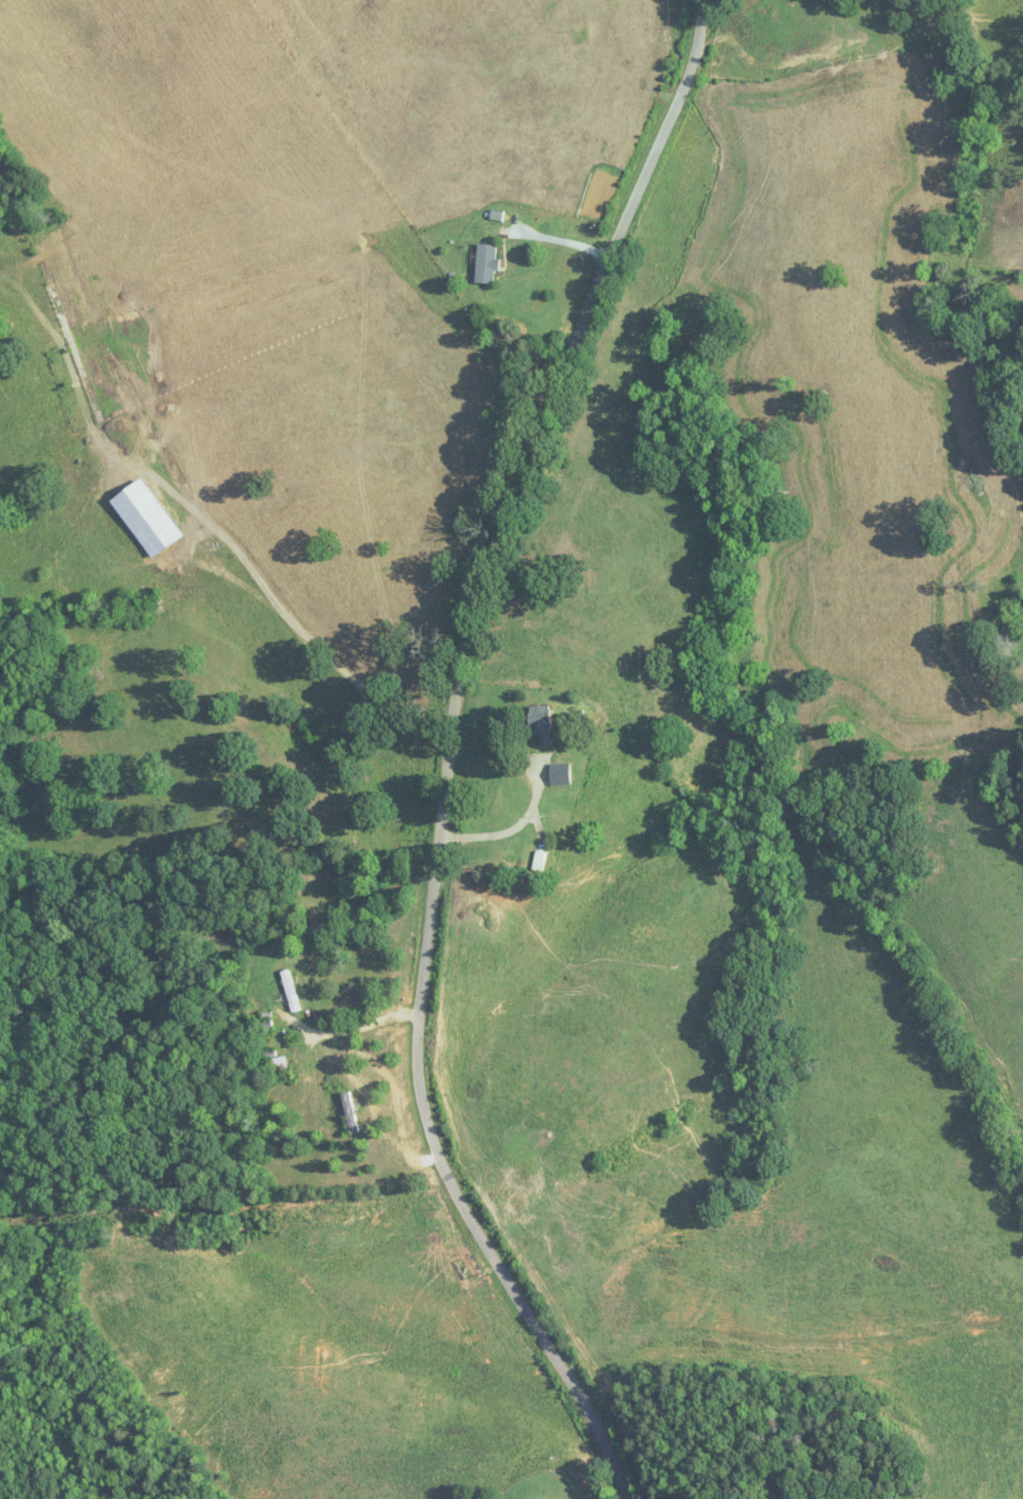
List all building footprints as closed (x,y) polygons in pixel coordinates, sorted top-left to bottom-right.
[(499,245),(479,244),(476,282),(496,284),(499,245)] [(151,559),(183,538),(145,479),(112,500),(151,559)] [(540,745),(552,745),(552,707),(529,707),(529,737),(540,737),(540,745)] [(573,785),(573,764),(551,764),(551,785),(573,785)] [(534,868),(545,870),(549,853),(538,851),(534,868)] [(282,972),(292,1013),(300,1011),(290,970),(282,972)] [(274,1069),(286,1068),(285,1058),(273,1059),(274,1069)] [(357,1132),(350,1093),(341,1095),(349,1134),(357,1132)]
